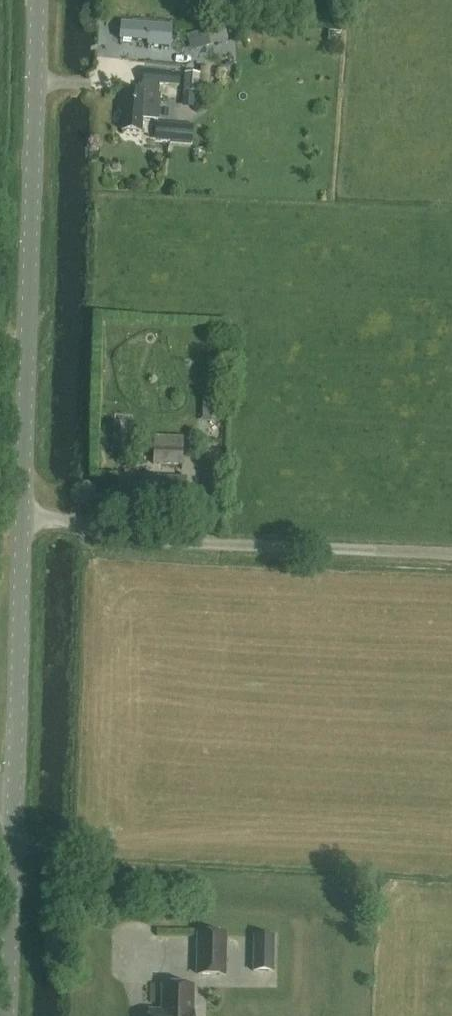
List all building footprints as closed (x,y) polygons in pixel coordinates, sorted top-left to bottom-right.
[(196,49),(213,45),(209,31),(192,35),(196,49)] [(185,61),(181,101),(181,107),(191,108),(193,91),(204,92),(206,63),(185,61)] [(159,85),(179,86),(180,72),(143,69),(142,87),(139,86),(138,92),(121,91),(120,106),(123,106),(121,131),(141,133),(142,119),(158,121),(160,94),(158,94),(159,85)] [(160,141),(169,142),(185,143),(186,126),(161,125),(160,141)] [(183,447),(154,445),(153,465),(182,466),(182,454),(183,447)] [(198,935),(198,975),(224,975),(224,935),(198,935)] [(275,935),(254,935),(253,972),(275,972),(275,935)] [(193,1013),(191,1013),(192,987),(163,986),(162,1012),(149,1012),(149,1015),(193,1015),(193,1013)]
